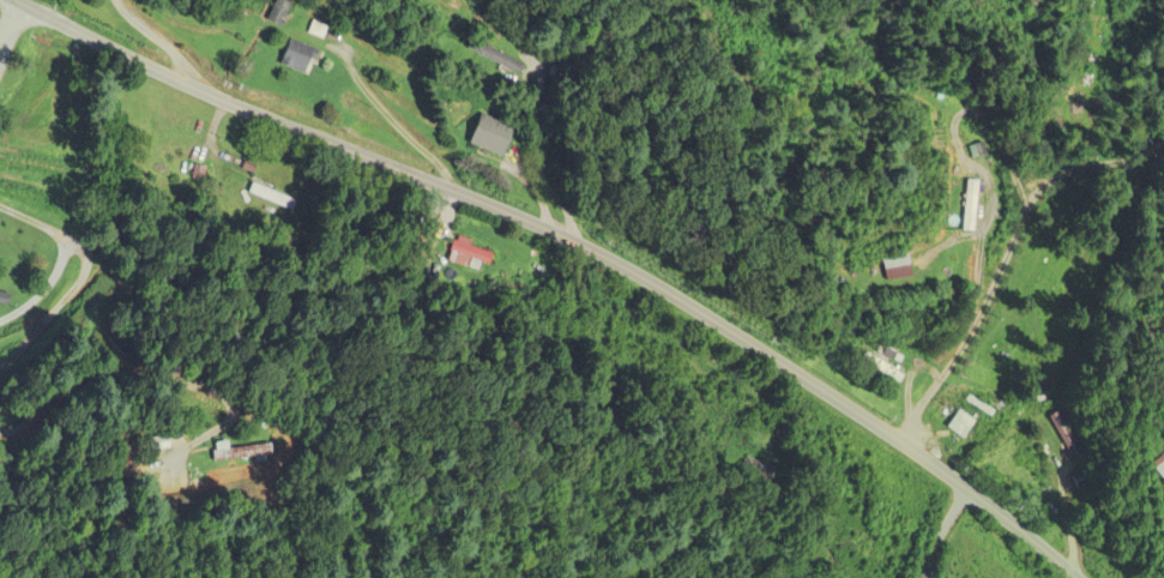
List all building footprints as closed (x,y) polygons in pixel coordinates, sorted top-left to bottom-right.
[(293,4),(283,0),(279,0),(271,22),(285,27),(293,4)] [(283,64),(309,76),(320,52),(294,40),(283,64)] [(522,72),(525,66),(476,44),(473,50),(522,72)] [(507,160),(519,130),(486,116),(473,145),(507,160)] [(979,233),(983,182),(971,181),(967,232),(979,233)] [(299,200),(255,186),(251,196),(295,211),(299,200)] [(484,264),(494,266),(498,250),(458,241),(452,264),(482,272),(484,264)] [(919,279),(917,260),(892,263),(895,282),(919,279)] [(1030,295),(1046,303),(1054,286),(1038,279),(1030,295)] [(0,292),(0,305),(3,307),(8,296),(0,292)] [(904,375),(868,354),(864,361),(900,382),(904,375)] [(1044,415),(1070,460),(1087,451),(1060,405),(1044,415)] [(963,439),(974,422),(958,411),(947,429),(963,439)] [(172,450),(171,437),(151,439),(153,452),(172,450)] [(215,462),(273,457),(272,445),(229,449),(228,442),(214,444),(215,462)] [(1153,465),(1163,479),(1163,456),(1153,465)] [(780,471),(750,457),(739,481),(769,494),(780,471)]
